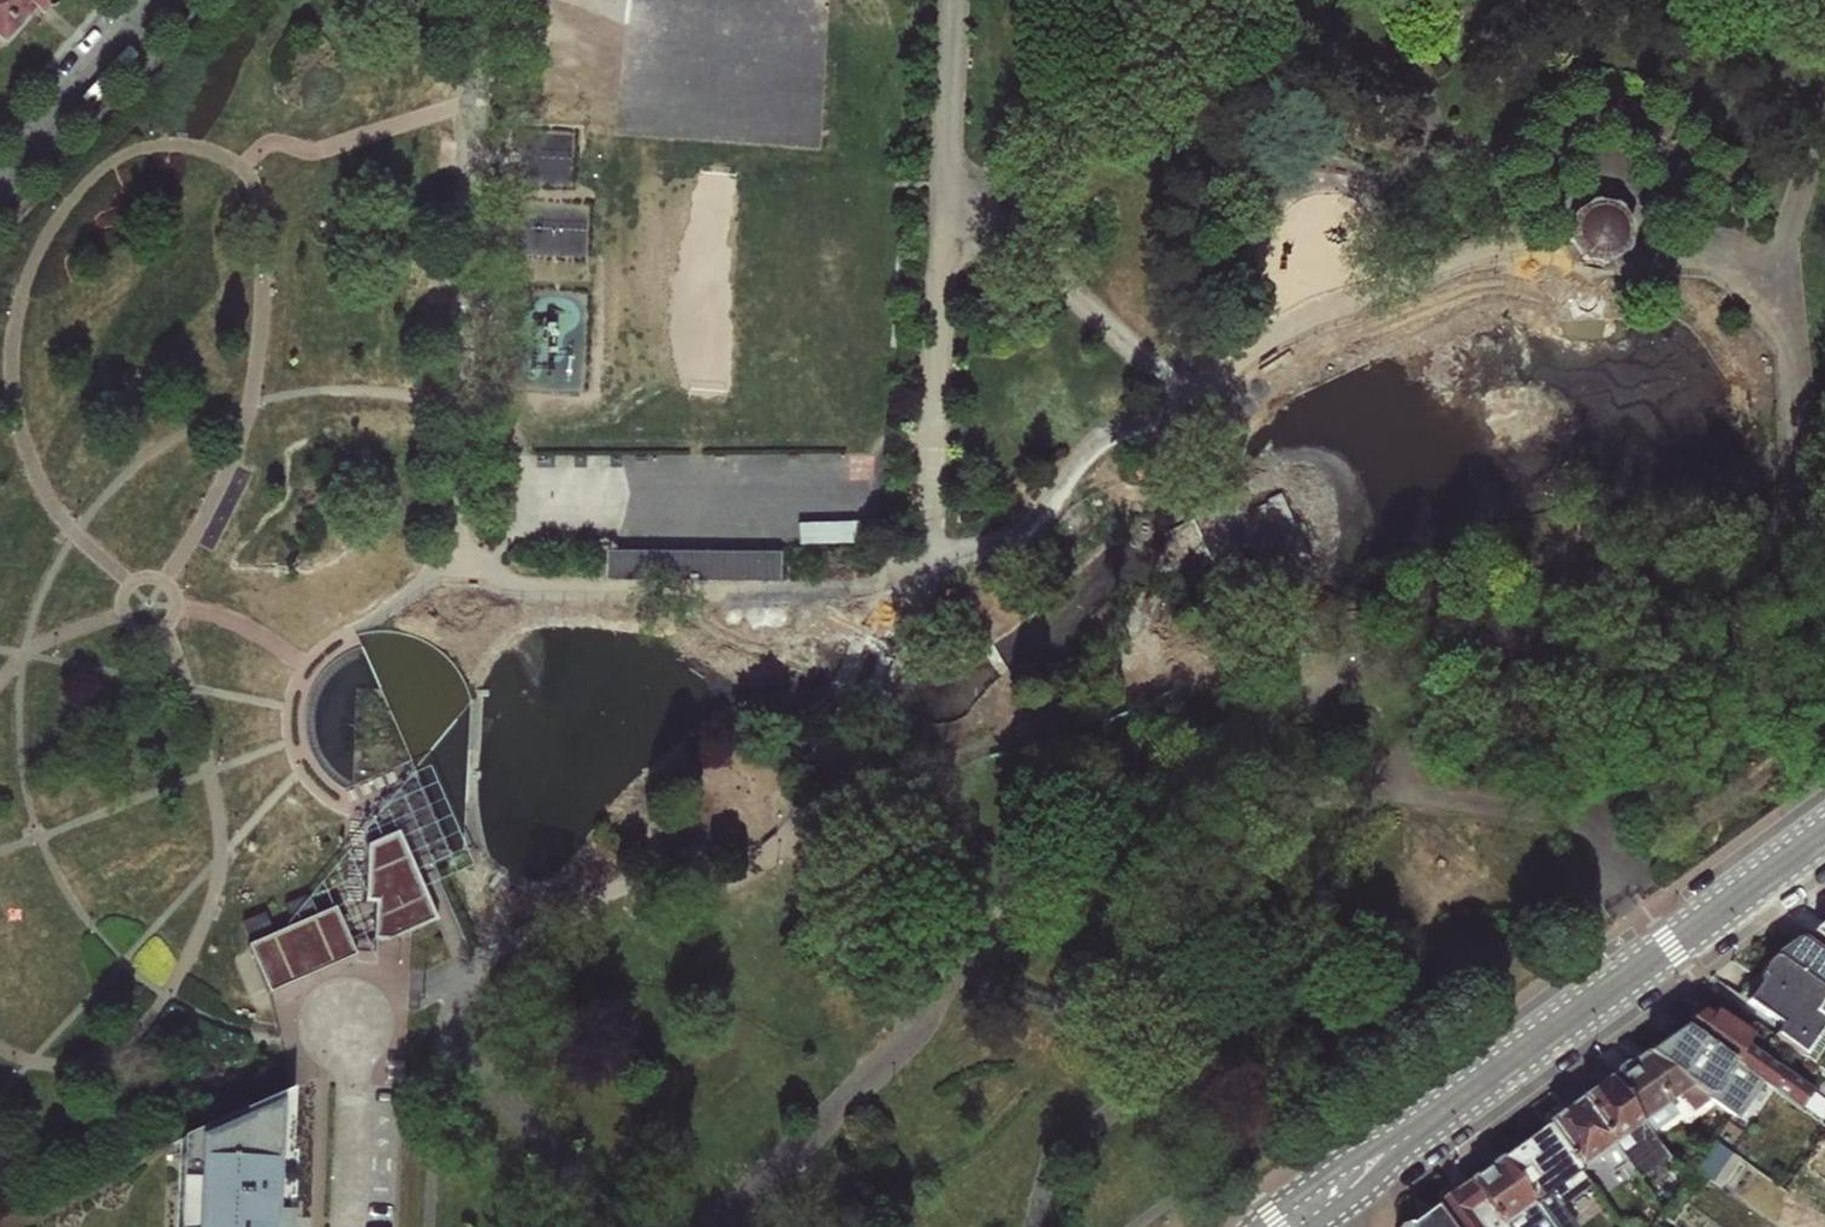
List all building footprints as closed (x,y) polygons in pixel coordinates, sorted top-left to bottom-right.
[(33,15),(36,17),(50,2),(48,0),(0,0),(0,51),(33,15)] [(831,0),(623,0),(617,137),(823,147),(831,0)] [(1596,264),(1610,261),(1618,255),(1622,250),(1626,241),(1627,236),(1625,226),(1621,217),(1614,210),(1604,206),(1594,206),(1585,208),(1577,214),(1571,222),(1569,232),(1569,239),(1572,249),(1576,254),(1586,261),(1596,264)] [(778,582),(778,555),(604,554),(604,581),(778,582)] [(435,920),(395,833),(365,847),(362,902),(372,904),(372,939),(390,940),(423,925),(435,920)] [(333,910),(246,945),(265,992),(352,957),(333,910)] [(1811,932),(1824,941),(1824,922),(1811,932)] [(1775,959),(1824,993),(1824,956),(1804,940),(1793,941),(1773,955),(1775,959)] [(1824,1044),(1824,993),(1775,959),(1769,960),(1762,965),(1759,975),(1761,980),(1745,1002),(1779,1026),(1773,1037),(1811,1063),(1824,1044)] [(1701,1011),(1681,1030),(1769,1089),(1800,1110),(1810,1092),(1745,1047),(1751,1037),(1714,1012),(1711,1016),(1701,1011)] [(1760,1102),(1769,1089),(1681,1030),(1644,1055),(1708,1101),(1717,1106),(1722,1102),(1737,1113),(1750,1096),(1760,1102)] [(1692,1112),(1708,1101),(1644,1055),(1607,1080),(1648,1135),(1677,1116),(1669,1103),(1679,1095),(1692,1112)] [(1667,1160),(1648,1135),(1607,1080),(1578,1100),(1637,1180),(1667,1160)] [(285,1095),(178,1141),(177,1226),(267,1226),(267,1217),(283,1217),(285,1095)] [(1632,1184),(1637,1180),(1578,1100),(1545,1123),(1547,1126),(1583,1172),(1589,1171),(1593,1169),(1596,1166),(1596,1162),(1599,1159),(1609,1173),(1619,1167),(1632,1184)] [(1583,1172),(1547,1126),(1500,1160),(1550,1226),(1574,1226),(1558,1208),(1587,1185),(1583,1172)] [(1804,1167),(1824,1182),(1824,1138),(1804,1167)] [(1720,1139),(1702,1167),(1726,1183),(1744,1155),(1720,1139)] [(1500,1160),(1467,1183),(1499,1226),(1550,1226),(1500,1160)] [(1467,1183),(1434,1207),(1449,1226),(1499,1226),(1467,1183)] [(1434,1207),(1405,1226),(1449,1226),(1434,1207)]
